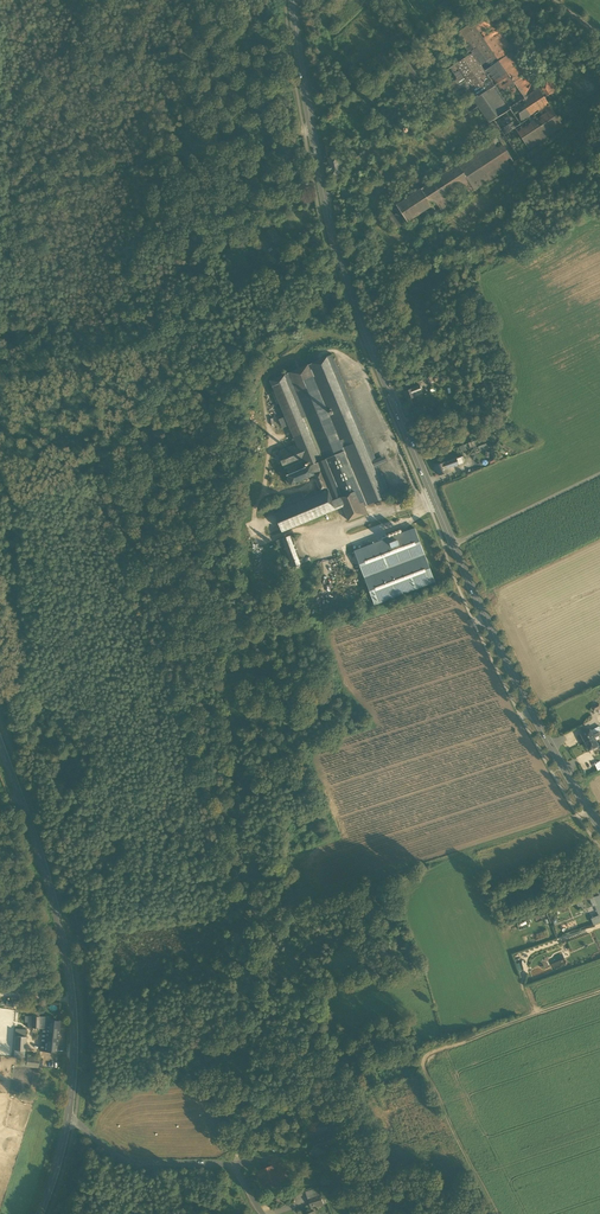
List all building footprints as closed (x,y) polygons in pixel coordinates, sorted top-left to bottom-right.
[(438,6),(441,11),(449,6),(445,1),(438,6)] [(458,32),(463,39),(484,70),(484,71),(513,52),(487,13),(458,32)] [(467,81),(484,70),(463,39),(458,43),(467,57),(445,71),(461,96),(467,92),(472,89),(467,81)] [(520,159),(530,152),(529,150),(554,133),(563,127),(563,126),(537,87),(513,52),(484,71),(484,70),(467,81),(472,89),(467,92),(472,98),(457,108),(463,117),(477,107),(489,122),(487,123),(488,124),(492,121),(494,120),(495,121),(520,158),(520,159)] [(404,64),(415,80),(421,75),(410,59),(404,64)] [(550,78),(547,81),(554,92),(558,90),(550,78)] [(560,100),(554,92),(547,81),(537,87),(563,126),(568,123),(555,103),(560,100)] [(520,158),(495,121),(493,123),(492,121),(488,124),(497,138),(458,164),(469,182),(475,190),(515,163),(514,162),(520,158)] [(380,134),(386,144),(392,137),(388,129),(380,134)] [(555,136),(554,133),(529,150),(530,152),(555,136)] [(404,200),(396,205),(408,222),(422,212),(445,197),(448,195),(460,187),(469,182),(458,164),(420,189),(404,200)] [(475,190),(469,182),(460,187),(466,196),(466,195),(474,190),(475,190)] [(400,194),(404,200),(420,189),(416,184),(400,194)] [(449,204),(447,200),(445,197),(422,212),(427,219),(449,204)] [(397,229),(408,222),(396,205),(386,212),(397,229)] [(273,249),(277,246),(283,242),(273,228),(263,235),(273,249)] [(269,251),(273,256),(280,251),(277,246),(273,249),(269,251)] [(327,357),(386,497),(391,495),(389,490),(389,491),(378,465),(386,461),(385,457),(376,460),(332,355),(327,357)] [(268,356),(253,374),(260,378),(274,361),(268,356)] [(380,500),(381,502),(387,500),(386,497),(327,357),(271,380),(286,416),(280,419),(283,428),(289,425),(297,444),(307,467),(288,475),(289,479),(286,480),(289,485),(291,484),(314,475),(320,490),(305,497),(302,492),(287,498),(291,506),(280,511),(275,513),(282,531),(343,506),(349,521),(368,513),(365,506),(367,505),(367,506),(380,500)] [(250,403),(260,378),(253,374),(243,400),(250,403)] [(427,378),(430,386),(436,383),(435,381),(436,381),(434,375),(427,378)] [(417,396),(415,392),(413,388),(404,392),(407,400),(417,396)] [(244,432),(254,459),(262,456),(252,429),(244,432)] [(287,475),(288,475),(307,467),(297,444),(278,452),(285,469),(287,475)] [(458,464),(459,465),(465,463),(462,456),(456,459),(458,464)] [(435,466),(439,476),(448,473),(447,469),(458,464),(456,459),(445,463),(444,462),(435,466)] [(276,503),(280,511),(291,506),(287,498),(276,503)] [(354,551),(375,604),(435,582),(421,546),(415,528),(354,551)] [(289,558),(292,567),(302,563),(301,561),(303,560),(302,558),(301,559),(292,535),(277,540),(280,547),(284,546),(286,550),(284,551),(287,559),(289,558)] [(585,742),(599,735),(598,731),(593,734),(590,729),(581,734),(585,742)] [(599,739),(599,735),(585,742),(589,750),(598,745),(596,741),(599,739)] [(599,896),(590,899),(593,906),(594,905),(599,915),(599,918),(599,896)] [(599,923),(599,918),(599,915),(591,918),(594,925),(599,923)] [(528,919),(516,922),(518,929),(530,925),(528,919)] [(552,969),(566,964),(565,959),(550,964),(552,969)] [(47,1017),(44,1017),(44,1022),(39,1022),(39,1028),(42,1029),(46,1029),(47,1020),(47,1017)] [(46,1033),(58,1035),(60,1022),(47,1020),(46,1029),(46,1033)] [(24,1051),(26,1037),(22,1036),(23,1030),(16,1029),(16,1036),(15,1036),(14,1050),(24,1051)] [(40,1050),(56,1052),(58,1035),(46,1033),(44,1045),(41,1045),(40,1050)] [(39,1057),(24,1056),(22,1056),(22,1058),(21,1065),(38,1067),(39,1057)] [(309,1130),(321,1129),(320,1122),(319,1115),(308,1116),(309,1130)] [(325,1135),(328,1144),(339,1141),(336,1132),(325,1135)] [(313,1150),(314,1154),(326,1150),(324,1145),(328,1144),(325,1135),(314,1139),(315,1143),(314,1143),(315,1146),(313,1150)] [(277,1164),(281,1174),(286,1172),(282,1162),(277,1164)] [(264,1176),(267,1183),(273,1180),(273,1182),(278,1180),(273,1166),(258,1171),(260,1177),(264,1176)] [(306,1191),(312,1208),(327,1203),(324,1193),(320,1194),(318,1187),(306,1191)]
